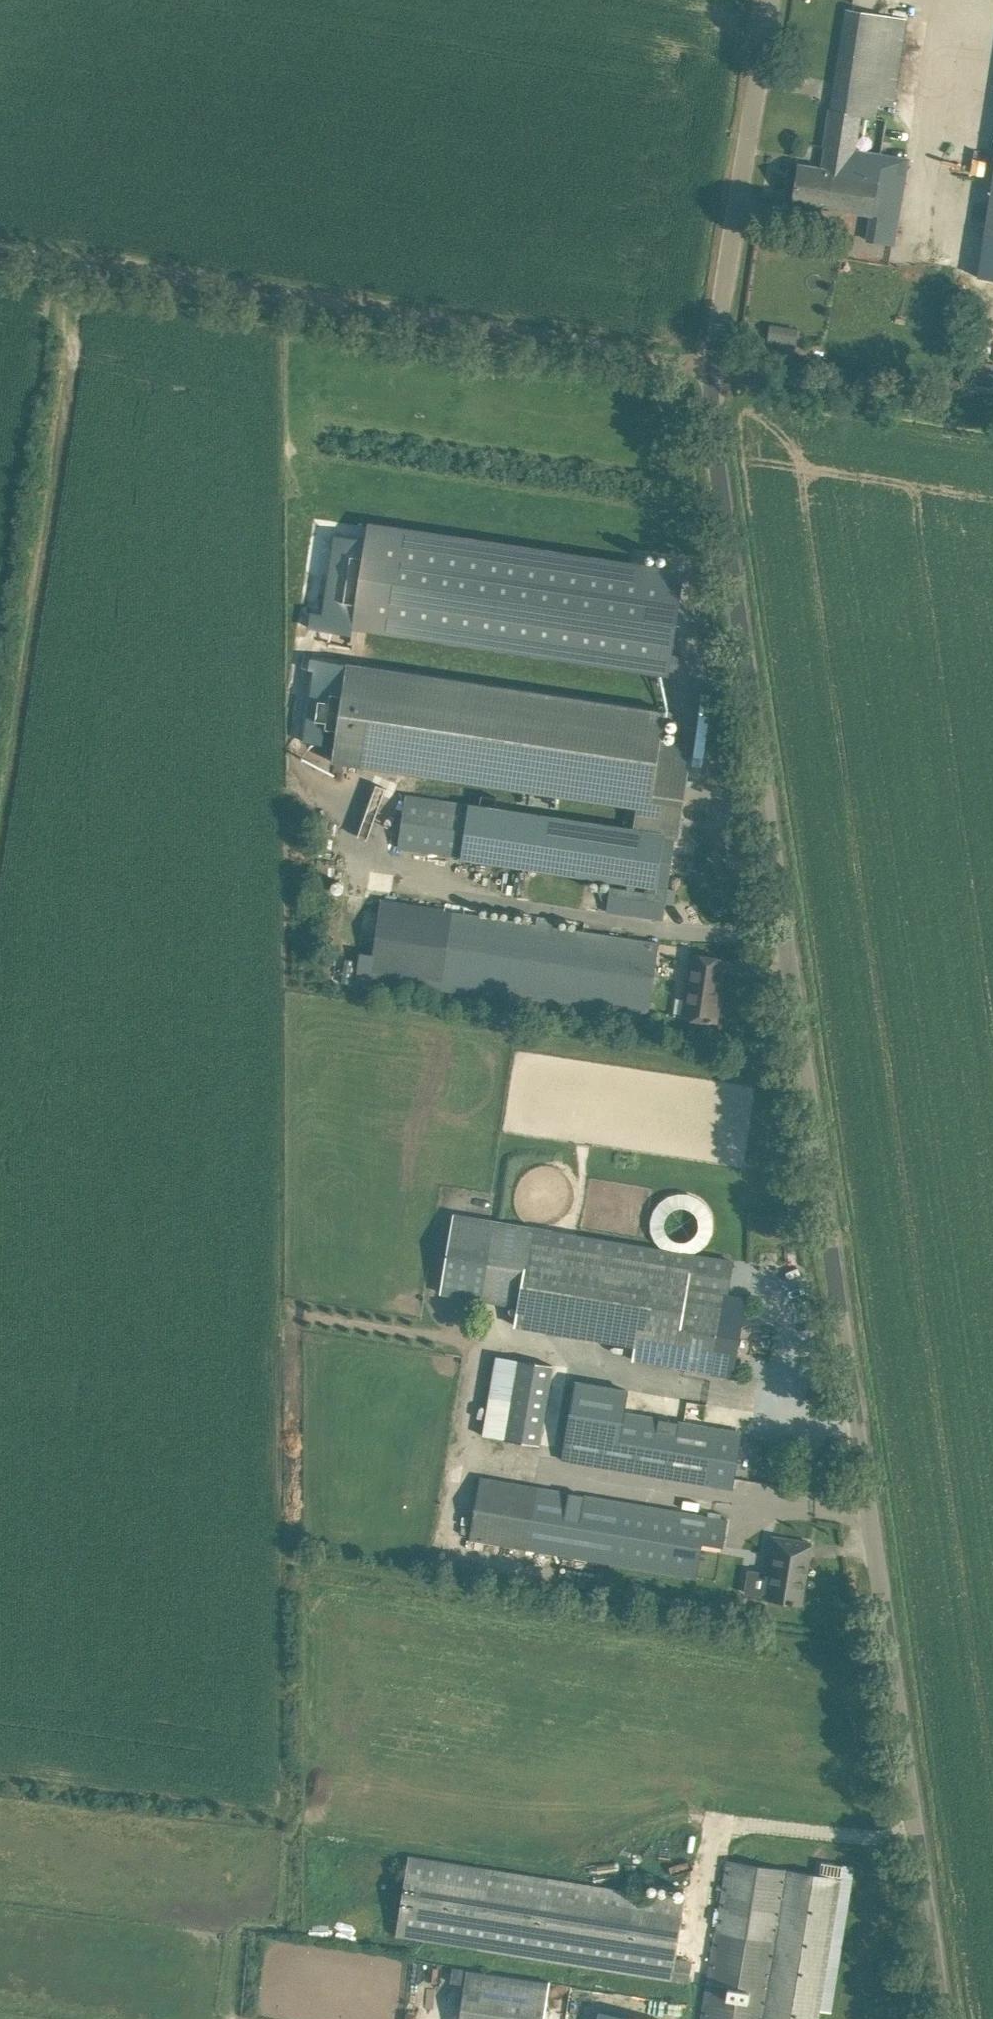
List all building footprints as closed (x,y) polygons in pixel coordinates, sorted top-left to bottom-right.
[(831,109),(860,114),(876,117),(878,104),(893,106),(907,17),(846,8),(831,109)] [(855,150),(860,114),(831,109),(825,146),(827,146),(823,168),(799,164),(794,200),(871,213),(867,237),(894,241),(907,159),(855,150)] [(976,157),(963,160),(967,176),(980,174),(976,157)] [(980,274),(992,276),(992,187),(980,274)] [(321,527),(306,626),(309,626),(351,633),(353,621),(668,668),(680,670),(682,654),(671,652),(683,570),(633,563),(370,523),(365,522),(363,533),(321,527)] [(314,668),(303,740),(335,744),(333,760),(637,806),(634,827),(633,832),(673,837),(680,838),(690,758),(688,758),(686,757),(660,754),(666,716),(673,717),(674,711),(666,710),(310,656),(308,668),(314,668)] [(633,832),(634,827),(405,797),(398,848),(611,881),(624,883),(623,889),(610,887),(607,911),(662,918),(673,837),(633,832)] [(361,951),(356,982),(359,983),(368,979),(648,1022),(661,942),(553,925),(554,917),(537,915),(536,923),(466,912),(467,903),(446,900),(445,909),(382,899),(373,953),(361,951)] [(717,1020),(726,959),(692,954),(683,1015),(717,1020)] [(677,1239),(684,1240),(690,1239),(696,1235),(699,1230),(701,1224),(699,1217),(696,1212),(690,1208),(684,1207),(678,1208),(672,1211),(668,1217),(667,1223),(668,1230),(672,1235),(677,1239)] [(466,1214),(453,1292),(523,1304),(519,1324),(601,1337),(598,1353),(732,1375),(745,1297),(726,1294),(731,1259),(466,1214)] [(557,1448),(571,1368),(497,1355),(483,1435),(557,1448)] [(731,1487),(740,1431),(571,1402),(562,1459),(731,1487)] [(525,1548),(696,1577),(701,1544),(721,1547),(726,1519),(536,1487),(480,1477),(469,1538),(525,1548)] [(802,1602),(811,1542),(774,1536),(769,1565),(773,1566),(772,1572),(750,1569),(746,1593),(802,1602)] [(689,1983),(693,1960),(675,1958),(685,1898),(411,1854),(397,1936),(689,1983)] [(727,1859),(702,2018),(819,2018),(820,2015),(830,2016),(854,1865),(838,1863),(836,1876),(727,1859)] [(544,1978),(458,1970),(454,2018),(540,2018),(544,1978)] [(599,2018),(649,2018),(601,2010),(599,2018)]
